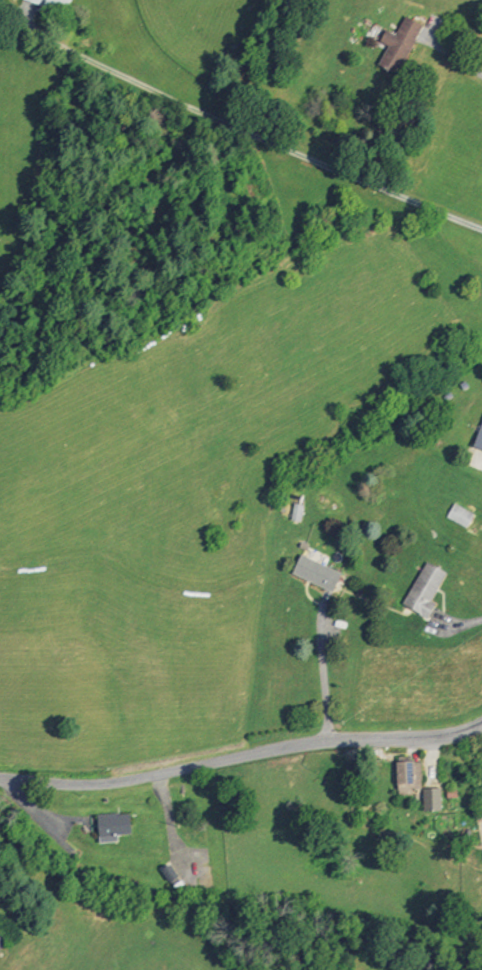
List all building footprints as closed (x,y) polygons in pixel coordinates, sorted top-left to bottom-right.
[(43,5),(57,10),(61,1),(69,4),(70,0),(45,0),(43,5)] [(425,24),(398,73),(379,62),(388,45),(379,39),(386,27),(395,32),(406,14),(425,24)] [(471,445),(481,418),(481,450),(471,445)] [(293,502),(303,505),(299,522),(289,519),(293,502)] [(446,516),(453,502),(474,513),(466,527),(446,516)] [(289,572),(298,553),(339,572),(331,591),(289,572)] [(445,572),(428,600),(434,604),(426,618),(399,602),(424,560),(445,572)] [(393,761),(393,784),(395,784),(395,788),(397,788),(398,797),(412,797),(412,788),(419,788),(419,761),(393,761)] [(421,788),(439,787),(440,810),(422,811),(421,788)] [(97,814),(99,843),(117,842),(117,834),(131,833),(129,812),(97,814)]
